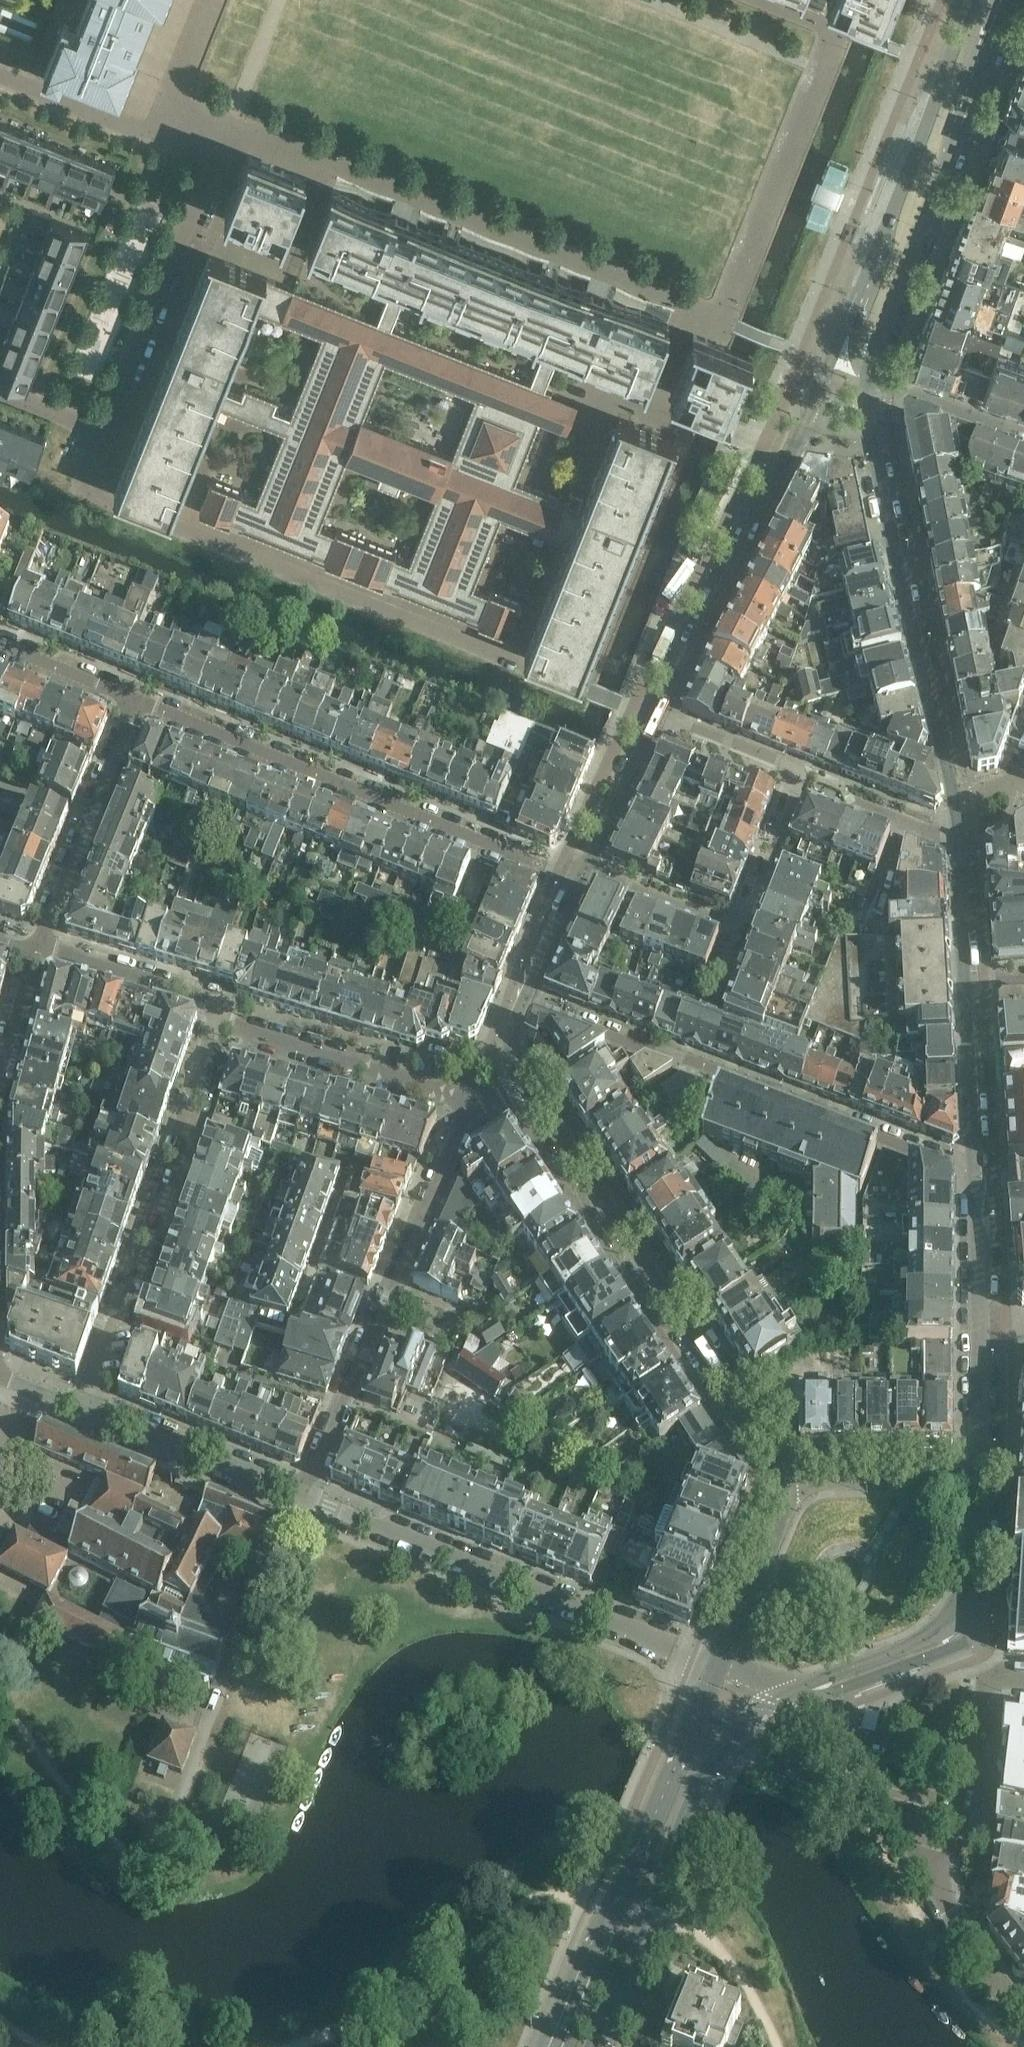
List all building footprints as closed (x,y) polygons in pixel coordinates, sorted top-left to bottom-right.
[(78,29),(65,24),(43,78),(61,85),(65,77),(121,100),(140,52),(138,51),(157,1),(163,3),(162,4),(165,5),(165,3),(164,2),(165,0),(90,0),(78,29)] [(830,0),(886,22),(894,0),(830,0)] [(1012,89),(1023,93),(1023,69),(1020,68),(1012,89)] [(1005,111),(1012,114),(1020,117),(1021,115),(1023,116),(1023,93),(1012,89),(1004,111),(1005,111)] [(1005,134),(1023,141),(1023,116),(1021,115),(1020,117),(1012,114),(1005,134)] [(3,122),(0,129),(0,164),(10,168),(25,131),(3,122)] [(47,140),(25,131),(10,168),(32,177),(47,140)] [(997,155),(1023,165),(1023,141),(1005,134),(997,155)] [(70,149),(47,140),(32,177),(55,186),(70,149)] [(92,158),(70,149),(55,186),(77,195),(92,158)] [(989,177),(1023,189),(1023,165),(997,155),(989,177)] [(225,215),(256,228),(283,239),(306,180),(248,157),(225,215)] [(115,167),(92,158),(77,195),(100,204),(115,167)] [(829,159),(821,181),(840,189),(849,167),(829,159)] [(980,197),(980,198),(1016,212),(1016,210),(1023,213),(1023,201),(1020,199),(1023,190),(1023,189),(989,177),(981,198),(980,197)] [(545,388),(560,349),(645,383),(669,324),(331,190),(308,249),(393,282),(378,322),(209,255),(114,494),(172,517),(183,488),(216,405),(284,432),(256,503),(240,496),(242,491),(212,479),(199,511),(229,523),(230,520),(242,525),(241,528),(313,556),(314,554),(326,558),(325,561),(383,584),(384,581),(395,586),(394,589),(466,617),(467,615),(479,619),(478,622),(508,634),(521,602),(491,590),(489,595),(473,589),(500,519),(569,545),(524,657),(582,680),(677,441),(619,418),(583,508),(515,481),(551,391),(545,388)] [(964,218),(1004,232),(1008,222),(1023,228),(1023,213),(1016,210),(1016,212),(980,198),(980,197),(973,195),(964,218)] [(814,198),(805,219),(825,227),(834,205),(814,198)] [(956,240),(995,254),(997,251),(1023,259),(1023,255),(1023,239),(1011,234),(1004,232),(964,218),(956,240)] [(89,234),(52,219),(42,242),(80,257),(89,234)] [(949,259),(987,274),(992,262),(1021,272),(1023,264),(1023,260),(997,251),(995,254),(956,240),(949,259)] [(80,257),(42,242),(34,264),(71,279),(80,257)] [(949,259),(941,281),(1011,307),(1019,284),(987,274),(949,259)] [(71,279),(34,264),(25,287),(62,302),(71,279)] [(941,281),(932,305),(971,319),(1004,330),(1011,307),(941,281)] [(62,302),(25,287),(16,309),(53,324),(62,302)] [(932,305),(926,324),(965,338),(963,343),(990,353),(997,355),(1001,343),(979,335),(979,333),(967,329),(971,319),(932,305)] [(53,324),(16,309),(7,331),(44,346),(53,324)] [(926,324),(917,348),(961,363),(962,362),(957,361),(963,343),(965,338),(926,324)] [(7,331),(0,349),(0,354),(36,368),(44,346),(7,331)] [(1023,339),(1023,337),(1006,331),(1001,343),(1020,350),(1023,339)] [(694,334),(670,392),(707,407),(729,416),(752,357),(694,334)] [(961,363),(917,348),(914,354),(911,364),(912,368),(913,371),(927,375),(952,384),(967,389),(983,395),(991,374),(983,371),(975,368),(961,363)] [(993,367),(997,355),(990,353),(986,364),(993,367)] [(0,354),(0,381),(26,392),(36,368),(0,354)] [(991,374),(983,395),(1005,403),(1018,363),(997,355),(993,367),(991,373),(991,374)] [(1005,403),(1023,409),(1023,365),(1018,363),(1005,403)] [(986,364),(983,371),(991,374),(991,373),(993,367),(986,364)] [(907,436),(906,436),(914,476),(956,467),(967,465),(968,462),(978,434),(954,426),(938,430),(941,422),(909,410),(904,414),(907,436)] [(0,419),(0,462),(5,464),(7,465),(22,427),(0,419)] [(46,437),(22,427),(7,465),(9,465),(31,474),(46,437)] [(968,462),(968,464),(967,471),(967,478),(969,481),(985,486),(987,482),(1000,442),(978,434),(968,462)] [(987,482),(985,486),(983,490),(980,501),(983,506),(987,511),(995,485),(1007,489),(1021,449),(1000,442),(987,482)] [(1007,489),(1005,497),(1023,504),(1023,450),(1021,449),(1007,489)] [(9,465),(7,465),(5,464),(0,477),(0,483),(2,483),(9,465)] [(807,467),(798,484),(821,496),(826,498),(830,466),(815,464),(815,467),(809,468),(807,467)] [(830,466),(826,498),(830,500),(833,500),(858,494),(854,474),(852,474),(847,471),(848,468),(830,466)] [(956,467),(914,476),(919,497),(960,489),(965,489),(963,480),(958,480),(956,467)] [(798,484),(787,506),(810,517),(813,519),(824,525),(827,501),(827,499),(826,498),(821,496),(798,484)] [(960,489),(919,497),(923,519),(964,511),(960,489)] [(858,494),(833,500),(827,501),(824,525),(828,527),(833,527),(839,526),(863,521),(858,494)] [(787,506),(775,529),(788,535),(788,534),(802,541),(812,547),(826,554),(838,551),(833,527),(828,527),(824,525),(813,519),(810,517),(787,506)] [(964,511),(923,519),(927,540),(968,532),(964,511)] [(1003,518),(988,512),(991,528),(1003,526),(1003,518)] [(1023,549),(1023,524),(1019,523),(1006,518),(1003,541),(1023,549)] [(3,546),(11,526),(0,521),(0,545),(3,546)] [(839,526),(833,527),(838,551),(869,546),(863,521),(839,526)] [(41,539),(43,531),(35,528),(32,536),(41,539)] [(775,529),(765,548),(802,567),(802,566),(819,575),(819,574),(829,571),(826,554),(812,547),(802,541),(788,534),(788,535),(775,529)] [(968,532),(927,540),(931,561),(972,554),(968,532)] [(1022,572),(1023,573),(1023,549),(1003,541),(1002,548),(1002,565),(1022,572)] [(838,551),(826,554),(829,571),(839,568),(840,570),(871,562),(872,561),(869,546),(838,551)] [(33,560),(37,552),(27,548),(22,562),(31,566),(33,560)] [(765,548),(755,569),(792,586),(797,577),(816,586),(819,575),(802,566),(802,567),(765,548)] [(1002,548),(972,554),(931,561),(936,583),(977,575),(981,596),(999,593),(999,589),(1002,565),(1002,548)] [(97,562),(101,554),(94,551),(91,560),(97,562)] [(871,562),(840,570),(839,568),(829,571),(819,574),(819,575),(816,586),(812,599),(845,591),(885,581),(880,559),(872,561),(871,562)] [(12,613),(9,619),(28,627),(43,590),(29,584),(32,575),(36,576),(41,564),(33,560),(31,566),(26,578),(22,589),(16,602),(12,613)] [(26,578),(31,566),(22,562),(17,574),(26,578)] [(1014,594),(1023,597),(1023,573),(1022,572),(1002,565),(999,589),(1014,594)] [(755,569),(744,588),(782,606),(787,595),(810,606),(812,596),(792,586),(755,569)] [(43,590),(28,627),(47,635),(62,598),(63,598),(72,577),(62,572),(53,594),(43,590)] [(22,589),(26,578),(17,574),(12,585),(22,589)] [(118,621),(104,657),(123,665),(138,628),(139,629),(153,595),(159,579),(148,574),(142,590),(133,586),(118,621)] [(977,575),(936,583),(940,603),(975,597),(981,596),(977,575)] [(885,581),(845,591),(847,600),(816,608),(820,620),(823,619),(850,612),(891,602),(885,581)] [(100,613),(85,650),(104,657),(118,621),(133,586),(124,583),(110,617),(100,613)] [(16,602),(22,589),(12,585),(8,595),(7,598),(16,602)] [(62,598),(47,635),(66,642),(80,605),(82,606),(88,590),(78,586),(72,602),(63,598),(62,598)] [(744,588),(734,609),(771,626),(777,616),(785,620),(790,611),(782,606),(744,588)] [(1007,617),(1023,622),(1023,597),(1014,594),(999,589),(999,593),(993,609),(998,612),(1007,615),(1007,617)] [(88,590),(82,606),(86,607),(89,599),(91,600),(94,592),(88,590)] [(975,597),(940,603),(946,633),(985,625),(985,624),(979,625),(978,619),(990,617),(986,601),(976,603),(975,597)] [(12,613),(16,602),(7,598),(3,609),(12,613)] [(891,602),(850,612),(823,619),(826,631),(853,625),(855,634),(896,624),(891,602)] [(80,605),(66,642),(85,650),(100,613),(86,607),(82,606),(80,605)] [(771,626),(734,609),(724,629),(761,645),(771,626)] [(1007,617),(1004,625),(1001,623),(996,636),(997,636),(1000,637),(1009,640),(1023,645),(1023,622),(1007,617)] [(175,644),(160,680),(179,688),(194,651),(202,633),(203,634),(207,623),(198,619),(188,644),(179,640),(178,640),(176,644),(175,644)] [(826,631),(823,619),(820,620),(806,623),(798,644),(808,643),(808,635),(822,633),(824,645),(829,644),(826,631)] [(156,636),(141,673),(160,680),(175,644),(176,644),(178,640),(185,624),(176,620),(168,641),(158,637),(156,636)] [(138,628),(123,665),(141,673),(156,636),(158,637),(163,625),(155,621),(149,633),(139,629),(138,628)] [(896,624),(855,634),(844,637),(851,659),(861,657),(864,665),(900,656),(899,654),(904,653),(902,646),(896,624)] [(985,625),(946,633),(950,653),(989,645),(985,625)] [(761,645),(724,629),(713,650),(751,665),(756,656),(764,660),(769,650),(761,645)] [(194,651),(179,688),(198,696),(213,659),(220,643),(221,643),(224,635),(219,633),(216,639),(202,633),(194,651)] [(304,651),(309,639),(302,636),(297,648),(304,651)] [(1001,663),(1005,685),(1023,682),(1023,645),(1009,640),(1000,637),(997,636),(997,643),(989,645),(993,666),(1001,663)] [(326,643),(314,638),(309,650),(321,655),(326,643)] [(213,659),(198,696),(217,703),(232,667),(233,667),(240,651),(221,643),(220,643),(213,659)] [(989,645),(950,653),(954,674),(993,666),(989,645)] [(792,662),(797,654),(784,647),(780,656),(781,657),(792,662)] [(703,670),(737,685),(740,686),(741,685),(751,665),(713,650),(703,670)] [(260,653),(251,674),(236,711),(255,719),(270,682),(278,661),(260,653)] [(900,656),(864,665),(852,667),(854,675),(838,679),(818,684),(816,676),(794,681),(800,705),(864,689),(870,688),(910,677),(904,653),(899,654),(900,656)] [(246,666),(253,669),(258,658),(251,655),(246,666)] [(793,663),(792,662),(781,657),(777,665),(789,671),(793,663)] [(993,666),(954,674),(958,695),(997,687),(999,686),(1005,685),(1001,663),(993,666)] [(232,667),(217,703),(236,711),(251,674),(233,667),(232,667)] [(12,675),(0,670),(0,706),(12,675)] [(703,670),(693,690),(720,702),(725,692),(733,695),(737,685),(703,670)] [(0,706),(0,713),(17,720),(32,683),(12,675),(0,706)] [(295,675),(289,689),(274,726),(293,734),(314,683),(295,675)] [(314,683),(293,734),(312,742),(327,705),(336,683),(317,675),(314,683)] [(405,675),(400,686),(411,690),(416,679),(405,675)] [(910,677),(870,688),(876,709),(915,698),(910,677)] [(270,682),(255,719),(274,726),(289,689),(270,682)] [(999,686),(1004,708),(1018,706),(1019,704),(1018,704),(1023,688),(1023,682),(1005,685),(999,686)] [(32,683),(17,720),(37,728),(52,691),(32,683)] [(725,714),(721,724),(742,733),(754,703),(743,698),(747,688),(741,685),(740,686),(737,685),(733,695),(725,714)] [(775,685),(771,697),(780,701),(785,688),(775,685)] [(997,687),(958,695),(962,717),(1004,709),(1004,708),(999,686),(997,687)] [(850,704),(867,700),(864,689),(847,694),(850,704)] [(327,705),(312,742),(331,749),(346,712),(347,713),(354,695),(345,690),(337,709),(327,705)] [(363,698),(365,699),(372,702),(375,694),(366,690),(363,698)] [(693,690),(682,709),(721,724),(725,714),(717,710),(720,702),(693,690)] [(52,691),(37,728),(31,742),(39,746),(44,731),(55,735),(70,698),(52,691)] [(758,692),(754,703),(742,733),(771,744),(781,717),(761,709),(766,695),(758,692)] [(780,701),(771,697),(768,705),(775,708),(781,702),(780,701)] [(70,698),(55,735),(75,743),(89,706),(70,698)] [(915,698),(876,709),(858,713),(860,722),(872,720),(872,717),(878,716),(882,730),(921,720),(915,698)] [(346,712),(331,749),(350,757),(365,720),(366,721),(374,702),(372,702),(365,699),(364,703),(362,703),(356,717),(347,713),(346,712)] [(781,717),(771,744),(789,751),(802,719),(791,715),(795,707),(787,704),(781,717)] [(89,706),(75,743),(84,747),(81,756),(71,752),(69,757),(89,765),(108,719),(109,718),(107,713),(106,714),(105,712),(89,706)] [(1004,709),(962,717),(967,740),(1008,732),(1009,732),(1018,706),(1004,708),(1004,709)] [(497,774),(482,812),(483,811),(497,817),(502,804),(512,780),(514,774),(519,764),(523,755),(530,735),(535,726),(503,713),(498,725),(496,724),(487,745),(495,749),(505,754),(497,774)] [(825,713),(822,718),(831,722),(833,716),(825,713)] [(802,719),(789,751),(806,758),(819,726),(822,718),(814,715),(811,723),(802,719)] [(402,735),(387,773),(406,781),(421,743),(422,744),(431,722),(422,718),(416,734),(405,729),(402,735)] [(819,726),(806,758),(824,765),(837,733),(827,729),(831,722),(822,718),(819,726)] [(365,720),(350,757),(369,765),(383,728),(366,721),(365,720)] [(921,720),(882,730),(882,731),(878,741),(887,745),(897,749),(920,758),(921,757),(926,744),(927,744),(921,720)] [(837,733),(824,765),(842,772),(858,732),(840,725),(837,733)] [(554,745),(550,755),(587,771),(595,752),(559,737),(559,735),(535,726),(530,735),(543,740),(554,745)] [(383,728),(369,765),(387,772),(387,773),(402,735),(383,728)] [(133,766),(133,767),(127,780),(146,788),(151,775),(167,737),(151,731),(144,734),(132,765),(133,766)] [(858,732),(842,772),(860,779),(872,747),(875,740),(872,738),(858,732)] [(1008,732),(967,740),(972,767),(978,771),(997,767),(1008,734),(1008,732)] [(167,737),(151,775),(170,782),(185,745),(167,737)] [(28,742),(19,738),(16,744),(25,748),(28,742)] [(872,747),(860,779),(882,788),(890,768),(893,760),(895,755),(885,752),(887,745),(878,741),(875,740),(872,747)] [(421,743),(406,781),(425,788),(440,751),(422,744),(421,743)] [(483,755),(486,746),(478,743),(474,754),(482,757),(483,755)] [(12,758),(23,762),(26,753),(28,749),(17,745),(12,758)] [(185,745),(170,782),(190,790),(205,753),(185,745)] [(486,746),(483,755),(491,758),(495,749),(487,745),(486,745),(486,746)] [(664,745),(656,762),(688,774),(689,773),(706,780),(710,768),(711,768),(712,764),(691,755),(664,745)] [(59,753),(69,757),(71,751),(61,747),(59,753)] [(893,760),(890,768),(936,786),(932,762),(931,762),(921,757),(920,758),(897,749),(893,760)] [(51,751),(43,770),(80,786),(89,765),(69,757),(51,751)] [(440,751),(425,788),(444,796),(459,759),(440,751)] [(205,753),(190,790),(190,791),(184,804),(204,812),(209,798),(224,761),(205,753)] [(529,757),(523,755),(519,764),(525,767),(529,757)] [(579,790),(587,771),(550,755),(542,774),(579,790)] [(459,759),(444,796),(463,804),(478,766),(459,759)] [(209,798),(228,806),(243,769),(224,761),(209,798)] [(656,762),(650,775),(680,788),(684,781),(703,789),(706,780),(689,773),(688,774),(656,762)] [(525,767),(519,764),(514,774),(521,777),(525,767)] [(710,768),(706,780),(703,789),(697,803),(708,808),(707,809),(715,812),(719,804),(725,788),(732,771),(712,764),(711,768),(710,768)] [(478,766),(463,804),(482,812),(497,774),(478,766)] [(890,768),(882,788),(935,809),(939,804),(936,786),(890,768)] [(262,776),(261,776),(243,769),(228,806),(238,810),(228,832),(238,836),(242,827),(248,814),(263,776),(262,776)] [(43,770),(35,789),(72,805),(80,786),(43,770)] [(571,809),(579,790),(542,774),(534,771),(529,781),(537,785),(534,793),(571,809)] [(732,771),(725,788),(768,804),(775,788),(732,771)] [(650,775),(643,790),(694,812),(697,804),(677,795),(680,788),(650,775)] [(263,776),(248,814),(242,827),(251,831),(244,848),(254,852),(267,822),(266,821),(281,783),(263,776)] [(125,781),(118,800),(155,815),(163,796),(146,788),(127,780),(127,782),(125,781)] [(281,783),(266,821),(267,822),(275,825),(263,855),(273,860),(286,830),(285,829),(300,792),(282,784),(282,783),(281,783)] [(731,808),(762,821),(768,804),(725,788),(719,804),(723,806),(727,797),(734,800),(731,808)] [(23,820),(61,834),(69,813),(33,798),(32,800),(11,792),(0,789),(0,813),(23,820)] [(643,790),(635,805),(665,818),(669,811),(691,820),(694,812),(643,790)] [(285,829),(286,830),(297,834),(292,846),(300,850),(305,838),(304,837),(319,799),(300,792),(285,829)] [(534,793),(526,812),(563,828),(571,809),(534,793)] [(319,799),(304,837),(305,838),(314,841),(306,862),(315,866),(323,845),(339,807),(319,799)] [(118,800),(110,819),(147,834),(155,815),(118,800)] [(803,805),(790,838),(793,839),(802,843),(798,854),(807,858),(812,847),(827,809),(809,802),(803,805)] [(494,821),(517,831),(551,845),(556,843),(563,828),(526,812),(515,808),(514,809),(502,804),(497,817),(494,821)] [(724,826),(724,825),(756,838),(762,821),(731,808),(728,817),(720,814),(723,806),(719,804),(715,812),(712,821),(724,826)] [(635,805),(626,824),(663,839),(663,840),(681,847),(684,839),(685,837),(667,830),(672,821),(665,818),(635,805)] [(339,807),(323,845),(342,852),(357,815),(339,807)] [(827,809),(812,847),(823,851),(819,862),(829,867),(834,855),(849,817),(827,809)] [(357,815),(342,852),(338,861),(351,866),(354,857),(360,860),(376,822),(375,822),(357,815)] [(849,817),(834,855),(829,867),(839,871),(843,859),(855,864),(870,826),(849,817)] [(147,834),(110,819),(103,838),(140,853),(147,834)] [(14,842),(15,842),(52,856),(61,834),(23,820),(18,832),(0,825),(0,838),(14,842)] [(718,842),(718,841),(750,854),(756,838),(724,825),(724,826),(712,821),(705,837),(713,840),(718,842)] [(376,822),(360,860),(380,868),(395,830),(376,822)] [(1013,827),(1017,860),(1020,883),(1023,884),(1023,822),(1013,827)] [(626,824),(617,842),(655,857),(663,840),(663,839),(626,824)] [(708,831),(690,824),(688,829),(706,836),(708,831)] [(870,826),(855,864),(844,888),(866,898),(876,872),(889,838),(890,834),(870,826)] [(989,841),(986,846),(989,878),(1008,880),(1020,883),(1017,860),(1013,827),(989,841)] [(228,832),(219,829),(215,841),(224,844),(228,832)] [(703,858),(706,859),(742,873),(750,854),(718,841),(718,842),(713,840),(705,837),(688,829),(685,837),(684,839),(705,847),(700,857),(703,858)] [(395,830),(380,868),(399,875),(414,838),(395,830)] [(191,840),(181,836),(177,844),(187,848),(191,840)] [(5,863),(7,864),(43,877),(52,856),(15,842),(14,842),(0,838),(0,862),(5,863)] [(103,838),(95,856),(132,871),(135,864),(147,869),(152,858),(140,853),(103,838)] [(414,838),(399,875),(418,883),(433,845),(414,838)] [(903,889),(946,894),(947,893),(945,855),(919,851),(916,844),(905,840),(894,890),(903,889)] [(617,842),(611,853),(614,860),(669,882),(676,865),(665,861),(654,858),(655,857),(617,842)] [(171,859),(186,865),(192,851),(177,845),(171,859)] [(433,845),(418,883),(436,891),(452,853),(433,845)] [(189,861),(197,864),(200,855),(193,852),(189,861)] [(279,852),(275,861),(282,864),(286,855),(279,852)] [(433,898),(424,921),(424,922),(447,932),(453,919),(459,907),(454,904),(470,865),(469,865),(471,861),(452,853),(436,891),(433,898)] [(95,856),(87,875),(124,890),(128,891),(134,894),(141,876),(131,873),(132,871),(95,856)] [(665,861),(676,865),(677,859),(667,856),(665,861)] [(485,885),(494,889),(530,904),(536,889),(534,882),(502,869),(501,868),(488,862),(478,858),(469,879),(485,885)] [(703,858),(690,890),(730,905),(742,873),(706,859),(703,858)] [(35,899),(43,877),(7,864),(5,863),(0,862),(0,887),(35,899)] [(780,865),(773,882),(814,899),(831,906),(832,901),(828,899),(830,894),(818,889),(821,880),(812,876),(783,865),(783,866),(780,865)] [(827,872),(824,880),(831,883),(834,874),(827,872)] [(87,875),(80,894),(117,909),(124,912),(132,893),(124,890),(87,875)] [(989,878),(991,907),(1023,905),(1023,884),(1020,883),(1008,880),(989,878)] [(485,885),(469,879),(462,898),(477,904),(485,885)] [(246,882),(242,893),(260,900),(264,888),(246,882)] [(773,882),(765,901),(807,917),(810,910),(822,915),(824,909),(829,911),(831,906),(814,899),(773,882)] [(380,892),(391,896),(394,890),(383,885),(380,892)] [(22,919),(27,917),(35,899),(0,887),(0,912),(22,919)] [(594,887),(584,908),(627,924),(637,903),(594,887)] [(494,889),(485,908),(521,924),(530,904),(494,889)] [(947,919),(946,894),(903,889),(894,890),(888,919),(903,918),(903,920),(947,919)] [(441,946),(447,932),(424,922),(424,921),(420,919),(424,910),(410,904),(399,900),(391,896),(380,892),(378,891),(369,912),(393,922),(388,934),(414,945),(427,950),(438,955),(441,946)] [(399,900),(410,904),(412,898),(402,893),(399,900)] [(80,894),(72,913),(110,927),(117,909),(80,894)] [(321,894),(317,903),(328,908),(332,899),(321,894)] [(410,904),(424,910),(426,903),(412,898),(410,904)] [(188,926),(176,965),(196,972),(208,932),(217,904),(208,901),(204,914),(194,910),(189,926),(188,926)] [(315,904),(305,901),(301,915),(311,918),(315,904)] [(765,901),(758,920),(800,936),(799,937),(816,943),(818,938),(814,936),(816,931),(803,926),(807,917),(765,901)] [(168,919),(156,959),(176,965),(188,926),(189,926),(194,910),(174,903),(168,919)] [(620,940),(621,940),(644,949),(657,911),(637,903),(627,924),(620,940)] [(991,907),(995,960),(1023,958),(1023,905),(991,907)] [(343,923),(345,916),(325,907),(322,915),(343,923)] [(485,908),(477,927),(514,942),(521,924),(485,908)] [(584,908),(575,927),(619,945),(621,940),(620,940),(627,924),(584,908)] [(117,947),(138,954),(149,916),(129,909),(117,947)] [(657,911),(644,949),(648,951),(652,952),(647,964),(654,967),(659,969),(662,959),(663,955),(677,918),(657,911)] [(226,912),(222,923),(231,926),(235,915),(226,912)] [(122,931),(110,927),(72,913),(72,914),(71,914),(66,928),(68,933),(69,933),(117,947),(122,931)] [(149,916),(138,954),(156,959),(168,919),(150,914),(149,916)] [(677,918),(663,955),(684,963),(697,926),(677,918)] [(888,919),(884,938),(900,938),(905,937),(910,937),(948,936),(947,919),(903,920),(903,918),(888,919)] [(453,919),(447,932),(454,935),(460,922),(453,919)] [(758,920),(750,940),(791,955),(797,937),(799,938),(799,937),(800,936),(758,920)] [(246,953),(236,984),(237,984),(236,986),(236,987),(239,993),(240,993),(252,997),(264,958),(265,958),(275,924),(266,922),(260,940),(251,938),(249,944),(247,953),(246,953)] [(264,958),(252,997),(253,997),(252,998),(273,1005),(285,964),(276,961),(278,953),(276,952),(281,935),(279,935),(281,926),(275,924),(265,958),(264,958)] [(697,926),(684,963),(700,969),(704,971),(718,935),(697,926)] [(477,927),(470,945),(506,961),(514,942),(477,927)] [(575,927),(565,949),(594,960),(599,962),(603,953),(617,959),(623,947),(619,945),(575,927)] [(208,932),(196,972),(216,978),(228,938),(208,932)] [(905,937),(900,938),(884,938),(838,938),(817,990),(806,1020),(862,1042),(863,1040),(866,1024),(894,1023),(917,1023),(952,1022),(949,957),(948,957),(948,954),(949,953),(949,936),(948,936),(910,937),(905,937)] [(829,937),(826,945),(832,948),(835,939),(829,937)] [(228,938),(216,978),(236,984),(246,953),(247,953),(249,944),(228,938)] [(750,940),(742,962),(782,977),(784,972),(791,955),(750,940)] [(391,996),(379,1037),(399,1043),(411,1002),(412,1001),(427,950),(414,945),(408,943),(391,996)] [(461,964),(466,966),(498,980),(506,961),(470,945),(461,964)] [(438,955),(447,958),(451,950),(441,946),(438,955)] [(285,964),(273,1005),(294,1012),(306,970),(311,955),(290,949),(286,964),(285,964)] [(553,990),(554,991),(555,990),(565,995),(574,998),(574,999),(592,1006),(596,994),(595,994),(599,983),(598,983),(600,975),(590,971),(594,960),(565,949),(564,952),(565,952),(563,955),(562,955),(561,957),(562,957),(557,969),(556,969),(555,970),(556,970),(551,981),(550,981),(548,987),(547,987),(547,988),(548,989),(549,989),(553,990)] [(411,1002),(399,1043),(417,1049),(423,1046),(425,1040),(434,1008),(437,998),(438,997),(440,998),(448,970),(445,969),(446,964),(448,959),(447,958),(438,955),(427,950),(412,1001),(411,1002)] [(7,974),(10,961),(11,961),(8,955),(7,956),(0,953),(0,972),(7,974)] [(306,970),(294,1012),(316,1018),(328,976),(330,972),(333,962),(311,955),(306,970)] [(662,959),(659,968),(668,972),(671,962),(662,959)] [(742,962),(734,982),(774,997),(809,1010),(817,990),(802,985),(790,980),(782,977),(742,962)] [(328,976),(316,1018),(336,1025),(349,979),(338,975),(340,965),(333,963),(330,972),(328,976)] [(434,1008),(425,1040),(441,1045),(448,1042),(451,1036),(449,1036),(463,992),(465,988),(460,986),(466,966),(461,964),(458,963),(456,969),(446,964),(445,969),(448,970),(440,998),(438,997),(437,998),(434,1008)] [(349,979),(336,1025),(358,1031),(370,990),(375,972),(353,966),(349,979)] [(460,986),(465,988),(490,997),(491,996),(496,998),(502,985),(501,984),(500,982),(500,981),(498,980),(466,966),(460,986)] [(659,969),(654,967),(649,981),(660,986),(668,989),(679,993),(694,998),(699,984),(695,983),(659,969)] [(596,994),(592,1006),(611,1013),(622,983),(627,972),(615,968),(611,979),(600,975),(598,983),(599,983),(595,994),(596,994)] [(48,975),(39,1007),(35,1023),(59,1029),(65,1013),(74,976),(55,970),(55,971),(48,975)] [(370,990),(358,1031),(379,1038),(379,1037),(391,996),(380,993),(386,974),(376,971),(375,972),(370,990)] [(74,976),(65,1013),(59,1029),(74,1033),(84,1036),(88,1022),(99,984),(74,976)] [(734,982),(726,1003),(723,1011),(727,1012),(728,1011),(741,1016),(751,1020),(762,1025),(781,1032),(793,1037),(798,1039),(801,1032),(809,1010),(774,997),(734,982)] [(622,983),(611,1013),(632,1022),(643,991),(622,983)] [(99,984),(88,1022),(112,1030),(124,992),(123,992),(123,991),(99,984)] [(643,991),(632,1022),(653,1030),(668,989),(660,986),(656,996),(643,991)] [(668,989),(653,1030),(674,1038),(685,1007),(675,1003),(679,993),(668,989)] [(124,992),(112,1030),(112,1031),(109,1040),(115,1043),(118,1033),(131,1038),(137,1040),(145,1019),(192,1034),(197,1020),(194,1013),(193,1013),(155,1000),(154,1001),(124,992)] [(449,1036),(451,1036),(469,1042),(477,1038),(485,1020),(486,1020),(488,1016),(487,1015),(494,1002),(489,1000),(489,1001),(463,992),(449,1036)] [(998,1003),(999,1014),(1023,1013),(1023,998),(1000,1000),(999,1002),(998,1003)] [(685,1007),(674,1038),(695,1046),(706,1015),(710,1005),(701,1002),(697,1012),(685,1007)] [(706,1015),(695,1046),(716,1054),(726,1023),(716,1019),(720,1009),(710,1005),(706,1015)] [(999,1014),(1001,1034),(1002,1054),(1023,1052),(1023,1013),(999,1014)] [(726,1023),(716,1054),(737,1061),(751,1020),(741,1016),(737,1027),(726,1023)] [(606,1046),(540,1020),(536,1018),(531,1021),(526,1031),(527,1036),(537,1042),(534,1047),(555,1080),(560,1077),(569,1070),(573,1076),(584,1068),(581,1063),(606,1046)] [(145,1019),(137,1040),(144,1042),(185,1055),(192,1034),(145,1019)] [(751,1020),(737,1061),(757,1069),(768,1039),(758,1035),(762,1025),(751,1020)] [(952,1022),(917,1023),(894,1023),(894,1039),(899,1039),(924,1039),(953,1038),(952,1022)] [(35,1023),(29,1046),(68,1057),(74,1033),(59,1029),(35,1023)] [(863,1040),(863,1041),(874,1041),(875,1024),(866,1024),(863,1040)] [(110,1032),(104,1029),(100,1041),(107,1043),(110,1032)] [(768,1039),(757,1069),(778,1077),(789,1047),(790,1045),(793,1037),(781,1032),(778,1043),(768,1039)] [(137,1062),(137,1063),(178,1075),(185,1055),(144,1042),(137,1040),(131,1038),(126,1049),(116,1046),(113,1047),(111,1053),(124,1057),(137,1062)] [(953,1038),(924,1039),(899,1039),(898,1049),(896,1057),(916,1056),(916,1073),(925,1072),(925,1073),(954,1072),(953,1038)] [(790,1045),(789,1047),(778,1077),(800,1086),(810,1053),(813,1044),(800,1039),(797,1048),(790,1045)] [(875,1057),(874,1041),(863,1041),(860,1057),(875,1057)] [(29,1046),(23,1069),(62,1080),(68,1057),(29,1046)] [(810,1053),(800,1086),(816,1092),(830,1051),(820,1047),(818,1055),(810,1053)] [(830,1051),(816,1092),(831,1098),(843,1064),(834,1061),(837,1054),(830,1051)] [(1002,1054),(1003,1059),(1005,1091),(1023,1090),(1023,1052),(1002,1054)] [(99,1066),(102,1056),(94,1053),(91,1063),(99,1066)] [(124,1057),(111,1053),(109,1061),(121,1065),(124,1057)] [(564,1083),(559,1086),(574,1108),(615,1081),(630,1071),(624,1061),(613,1068),(606,1057),(607,1057),(606,1054),(584,1068),(573,1076),(563,1082),(564,1083)] [(895,1073),(879,1116),(899,1123),(905,1107),(896,1103),(906,1077),(917,1081),(916,1056),(896,1057),(881,1057),(879,1067),(895,1073)] [(861,1063),(847,1104),(863,1110),(878,1072),(878,1069),(881,1057),(875,1057),(860,1057),(859,1062),(861,1063)] [(234,1059),(221,1098),(242,1105),(254,1065),(234,1059)] [(641,1063),(630,1071),(644,1091),(670,1074),(669,1073),(673,1071),(646,1060),(641,1063)] [(843,1064),(831,1098),(847,1104),(861,1063),(859,1062),(854,1060),(851,1067),(843,1064)] [(137,1063),(131,1081),(170,1094),(171,1093),(172,1093),(178,1075),(137,1063)] [(273,1071),(254,1065),(242,1105),(252,1108),(244,1136),(252,1139),(273,1071)] [(878,1072),(863,1110),(879,1116),(895,1073),(879,1067),(878,1069),(878,1072)] [(23,1069),(17,1093),(55,1104),(56,1103),(62,1080),(23,1069)] [(261,1110),(252,1139),(251,1142),(271,1148),(279,1122),(281,1116),(294,1077),(273,1071),(261,1110)] [(109,1097),(124,1103),(163,1114),(170,1094),(131,1081),(98,1072),(91,1092),(109,1097)] [(954,1072),(925,1073),(916,1073),(917,1088),(917,1090),(925,1090),(926,1090),(926,1089),(955,1088),(954,1072)] [(700,1086),(702,1082),(680,1073),(675,1076),(676,1076),(661,1087),(663,1089),(655,1095),(663,1108),(697,1085),(700,1086)] [(294,1077),(281,1116),(279,1122),(299,1127),(300,1122),(301,1122),(313,1082),(294,1076),(294,1077)] [(905,1107),(899,1123),(921,1132),(926,1114),(918,1110),(918,1107),(917,1102),(917,1090),(917,1088),(917,1081),(906,1077),(896,1103),(905,1107)] [(83,1078),(81,1085),(92,1089),(94,1082),(83,1078)] [(615,1081),(574,1108),(587,1128),(628,1102),(615,1081)] [(313,1082),(301,1122),(300,1122),(299,1127),(297,1134),(317,1140),(321,1128),(333,1088),(313,1082)] [(709,1092),(711,1085),(702,1082),(700,1086),(697,1085),(663,1108),(642,1122),(643,1124),(603,1150),(615,1168),(656,1143),(662,1139),(668,1135),(662,1126),(668,1122),(667,1119),(709,1092)] [(333,1088),(321,1128),(317,1140),(337,1146),(339,1138),(340,1138),(353,1094),(333,1088)] [(717,1092),(711,1109),(702,1134),(745,1150),(743,1154),(756,1159),(758,1155),(780,1163),(778,1168),(779,1168),(776,1175),(797,1182),(799,1176),(805,1178),(803,1183),(813,1186),(813,1244),(819,1244),(819,1254),(833,1254),(833,1245),(856,1245),(856,1200),(859,1193),(861,1194),(876,1153),(877,1149),(827,1129),(824,1128),(799,1119),(800,1118),(796,1117),(796,1118),(772,1109),(772,1108),(769,1107),(745,1098),(719,1088),(717,1092)] [(926,1090),(925,1090),(917,1090),(917,1102),(918,1107),(927,1106),(931,1107),(931,1106),(955,1106),(955,1088),(926,1089),(926,1090)] [(1005,1091),(1007,1109),(1007,1114),(1023,1112),(1023,1090),(1005,1091)] [(17,1093),(11,1113),(44,1123),(49,1124),(58,1127),(64,1106),(56,1103),(55,1104),(17,1093)] [(340,1138),(359,1144),(361,1140),(374,1101),(374,1100),(353,1094),(340,1138)] [(101,1118),(118,1123),(157,1135),(164,1115),(163,1114),(124,1103),(109,1097),(101,1118)] [(374,1101),(361,1140),(359,1144),(356,1155),(373,1160),(377,1145),(381,1146),(393,1106),(374,1101)] [(642,1122),(628,1102),(587,1128),(588,1129),(589,1129),(603,1150),(643,1124),(642,1122)] [(393,1106),(381,1146),(401,1152),(413,1112),(393,1106)] [(921,1132),(926,1134),(953,1144),(958,1140),(957,1123),(956,1123),(955,1106),(931,1106),(931,1107),(927,1106),(918,1107),(918,1110),(926,1114),(921,1132)] [(401,1152),(414,1156),(419,1157),(436,1119),(413,1112),(401,1152)] [(1007,1114),(1008,1128),(1009,1138),(1009,1146),(1011,1162),(1023,1166),(1023,1112),(1007,1114)] [(10,1117),(10,1144),(43,1144),(46,1144),(46,1145),(71,1152),(78,1133),(58,1127),(49,1124),(44,1123),(11,1113),(10,1117)] [(236,1123),(215,1115),(210,1130),(231,1138),(236,1123)] [(104,1141),(111,1143),(152,1157),(158,1137),(157,1137),(157,1135),(118,1123),(101,1118),(95,1138),(104,1141)] [(462,1172),(462,1173),(468,1182),(524,1146),(510,1124),(507,1126),(507,1127),(496,1134),(493,1130),(487,1128),(479,1134),(478,1138),(481,1143),(472,1149),(468,1161),(471,1167),(462,1172)] [(208,1130),(201,1151),(246,1166),(251,1150),(259,1153),(261,1148),(253,1145),(231,1138),(210,1130),(208,1130)] [(703,1138),(697,1145),(790,1235),(797,1227),(703,1138)] [(615,1168),(628,1188),(669,1164),(676,1159),(662,1139),(656,1143),(615,1168)] [(99,1160),(106,1162),(144,1175),(144,1174),(146,1174),(152,1157),(111,1143),(104,1141),(101,1151),(75,1143),(72,1152),(88,1157),(99,1160)] [(10,1144),(10,1172),(36,1172),(46,1173),(56,1173),(56,1158),(46,1158),(46,1145),(46,1144),(43,1144),(10,1144)] [(275,1153),(290,1158),(292,1150),(278,1145),(275,1153)] [(524,1146),(468,1182),(462,1173),(438,1226),(446,1230),(485,1202),(497,1193),(538,1167),(524,1146)] [(292,1150),(290,1158),(298,1161),(301,1153),(292,1150)] [(201,1151),(194,1172),(239,1188),(244,1171),(252,1174),(254,1169),(246,1167),(246,1166),(201,1151)] [(864,1201),(908,1198),(953,1199),(953,1196),(952,1196),(952,1179),(953,1179),(953,1177),(883,1151),(881,1155),(864,1201)] [(83,1179),(92,1182),(137,1196),(144,1175),(106,1162),(99,1160),(88,1157),(84,1174),(83,1179)] [(393,1168),(395,1162),(380,1158),(378,1164),(393,1168)] [(330,1170),(332,1163),(321,1160),(320,1167),(330,1170)] [(1007,1160),(1010,1193),(1023,1191),(1023,1166),(1011,1162),(1009,1161),(1007,1160)] [(298,1171),(294,1181),(333,1193),(340,1173),(293,1161),(290,1168),(298,1171)] [(58,1173),(65,1173),(68,1164),(61,1162),(58,1173)] [(330,1170),(337,1172),(339,1164),(332,1163),(330,1170)] [(376,1164),(371,1180),(405,1189),(411,1173),(407,1172),(407,1173),(396,1170),(376,1164)] [(669,1164),(628,1188),(629,1189),(628,1190),(641,1211),(683,1184),(699,1174),(694,1165),(677,1175),(669,1164)] [(538,1167),(497,1193),(485,1202),(491,1211),(498,1207),(504,1218),(510,1214),(551,1187),(538,1167)] [(10,1172),(9,1209),(37,1208),(37,1178),(36,1178),(36,1172),(10,1172)] [(194,1172),(187,1193),(232,1208),(240,1211),(245,1195),(247,1190),(239,1188),(194,1172)] [(357,1205),(360,1198),(392,1206),(397,1207),(405,1189),(371,1180),(365,1179),(351,1175),(343,1202),(357,1205)] [(60,1179),(52,1178),(49,1193),(58,1194),(60,1179)] [(283,1190),(280,1197),(326,1211),(333,1193),(294,1181),(290,1192),(283,1190)] [(76,1201),(85,1203),(129,1218),(137,1196),(92,1182),(86,1199),(78,1196),(76,1201)] [(683,1184),(641,1211),(656,1233),(697,1205),(683,1184)] [(257,1194),(266,1197),(269,1189),(259,1186),(257,1194)] [(551,1187),(510,1214),(504,1218),(511,1228),(506,1232),(512,1242),(524,1234),(564,1208),(551,1187)] [(259,1216),(266,1197),(257,1194),(248,1191),(246,1195),(257,1199),(252,1213),(259,1216)] [(1010,1193),(1012,1215),(1023,1213),(1023,1191),(1010,1193)] [(187,1193),(179,1214),(224,1229),(232,1232),(236,1221),(238,1215),(240,1211),(232,1208),(187,1193)] [(326,1211),(280,1197),(277,1205),(284,1208),(281,1216),(320,1228),(326,1211)] [(864,1201),(864,1223),(952,1222),(952,1219),(953,1219),(953,1217),(952,1217),(952,1208),(953,1208),(953,1199),(908,1198),(864,1201)] [(54,1200),(45,1200),(45,1208),(54,1209),(54,1200)] [(77,1226),(77,1225),(82,1227),(122,1239),(129,1218),(85,1203),(76,1201),(69,1223),(77,1226)] [(334,1222),(352,1227),(386,1238),(395,1214),(390,1213),(357,1205),(343,1202),(334,1222)] [(697,1205),(656,1233),(669,1253),(711,1226),(716,1222),(702,1202),(697,1205)] [(9,1209),(9,1243),(16,1244),(16,1245),(37,1245),(37,1244),(37,1208),(9,1209)] [(564,1208),(524,1234),(535,1251),(537,1254),(578,1228),(578,1227),(576,1228),(564,1208)] [(256,1225),(259,1217),(240,1211),(237,1218),(256,1225)] [(1012,1215),(1013,1236),(1013,1237),(1023,1236),(1023,1213),(1012,1215)] [(179,1214),(172,1234),(217,1250),(223,1234),(231,1237),(232,1232),(224,1229),(179,1214)] [(270,1224),(268,1233),(313,1246),(320,1228),(281,1216),(277,1227),(270,1224)] [(469,1219),(451,1231),(470,1240),(480,1234),(469,1219)] [(326,1245),(343,1250),(377,1261),(386,1238),(352,1227),(352,1228),(334,1222),(326,1245)] [(952,1222),(864,1223),(864,1246),(953,1246),(953,1227),(954,1227),(954,1224),(953,1224),(953,1223),(952,1223),(952,1222)] [(62,1244),(70,1246),(115,1262),(123,1240),(122,1239),(82,1227),(77,1225),(77,1226),(69,1223),(62,1244)] [(711,1226),(669,1253),(683,1274),(685,1274),(685,1275),(724,1246),(711,1226)] [(578,1228),(537,1254),(551,1275),(592,1248),(578,1228)] [(436,1231),(428,1250),(473,1270),(494,1277),(501,1261),(440,1233),(436,1231)] [(313,1246),(268,1233),(265,1240),(271,1243),(268,1252),(307,1263),(313,1246)] [(172,1234),(165,1255),(210,1270),(215,1255),(224,1258),(225,1253),(217,1250),(172,1234)] [(1013,1237),(1017,1279),(1023,1278),(1023,1236),(1013,1237)] [(9,1243),(9,1282),(29,1288),(31,1281),(36,1284),(47,1288),(48,1282),(50,1279),(36,1275),(36,1257),(38,1257),(43,1244),(37,1244),(37,1245),(16,1245),(16,1244),(9,1243)] [(62,1244),(54,1265),(68,1269),(108,1284),(115,1262),(70,1246),(62,1244)] [(318,1267),(335,1273),(362,1283),(363,1282),(368,1284),(377,1261),(343,1250),(326,1245),(318,1267)] [(724,1246),(685,1275),(697,1293),(738,1266),(724,1246)] [(953,1246),(864,1246),(863,1270),(953,1270),(953,1250),(954,1250),(954,1247),(953,1247),(953,1246)] [(592,1248),(551,1275),(540,1282),(554,1303),(565,1296),(565,1295),(605,1268),(592,1248)] [(428,1250),(419,1269),(452,1283),(453,1280),(452,1280),(456,1271),(490,1286),(494,1277),(473,1270),(428,1250)] [(535,1251),(525,1258),(527,1261),(537,1254),(535,1251)] [(300,1282),(307,1263),(268,1252),(264,1263),(257,1260),(257,1262),(246,1258),(244,1265),(254,1268),(300,1282)] [(40,1260),(47,1262),(49,1255),(43,1253),(40,1260)] [(158,1276),(202,1291),(203,1291),(208,1276),(217,1278),(218,1273),(210,1270),(165,1255),(158,1276)] [(240,1272),(244,1261),(236,1259),(232,1269),(240,1272)] [(48,1282),(47,1288),(99,1305),(101,1305),(108,1284),(68,1269),(54,1265),(50,1279),(48,1282)] [(738,1266),(697,1293),(711,1314),(752,1287),(738,1266)] [(247,1287),(257,1289),(294,1300),(300,1282),(254,1268),(252,1275),(247,1287)] [(605,1268),(565,1295),(565,1296),(553,1304),(566,1324),(578,1316),(607,1296),(618,1288),(605,1268)] [(413,1284),(414,1285),(441,1296),(480,1312),(484,1301),(463,1292),(462,1295),(448,1290),(452,1283),(419,1269),(413,1284)] [(907,1295),(907,1293),(953,1293),(953,1273),(954,1273),(954,1270),(953,1270),(863,1270),(862,1294),(902,1295),(907,1295)] [(158,1276),(150,1297),(195,1313),(201,1297),(209,1299),(208,1303),(227,1310),(230,1301),(211,1295),(202,1292),(203,1291),(202,1291),(158,1276)] [(306,1297),(320,1302),(356,1316),(364,1296),(356,1293),(356,1292),(315,1277),(306,1297)] [(503,1278),(490,1286),(503,1308),(517,1298),(503,1278)] [(9,1282),(9,1296),(9,1314),(10,1314),(15,1316),(9,1334),(9,1347),(76,1376),(78,1371),(92,1330),(92,1329),(99,1309),(98,1309),(99,1305),(47,1288),(36,1284),(31,1281),(29,1288),(9,1282)] [(752,1287),(711,1314),(726,1335),(776,1301),(763,1281),(752,1287)] [(215,1296),(230,1301),(231,1301),(234,1293),(218,1288),(215,1296)] [(578,1316),(566,1324),(563,1325),(577,1346),(592,1336),(632,1309),(618,1288),(607,1296),(578,1316)] [(257,1289),(251,1307),(256,1309),(289,1318),(289,1317),(295,1301),(294,1300),(257,1289)] [(891,1318),(907,1318),(952,1319),(953,1296),(954,1296),(954,1293),(953,1293),(907,1293),(907,1295),(902,1295),(901,1307),(892,1306),(891,1318)] [(150,1297),(142,1321),(143,1321),(147,1323),(168,1330),(185,1336),(187,1337),(193,1317),(202,1320),(203,1316),(195,1313),(150,1297)] [(297,1319),(311,1325),(349,1337),(356,1316),(320,1302),(306,1297),(297,1319)] [(230,1301),(227,1310),(223,1319),(222,1323),(219,1333),(215,1344),(233,1350),(234,1348),(246,1352),(241,1367),(277,1378),(286,1356),(284,1355),(296,1319),(289,1317),(289,1318),(256,1309),(251,1307),(231,1301),(230,1301)] [(725,1335),(732,1346),(739,1356),(779,1329),(780,1330),(791,1322),(776,1301),(726,1335),(725,1335)] [(592,1336),(577,1346),(572,1349),(586,1370),(605,1357),(605,1356),(644,1330),(632,1312),(634,1311),(632,1309),(592,1336)] [(870,1341),(907,1343),(907,1344),(908,1344),(918,1344),(923,1344),(952,1344),(952,1319),(907,1318),(870,1318),(870,1341)] [(205,1329),(219,1333),(222,1323),(209,1319),(205,1329)] [(284,1355),(286,1356),(335,1369),(349,1337),(311,1325),(297,1319),(296,1319),(284,1355)] [(506,1333),(497,1320),(479,1333),(488,1345),(506,1333)] [(168,1330),(147,1323),(143,1321),(142,1321),(140,1329),(166,1338),(168,1330)] [(779,1329),(739,1356),(754,1377),(769,1367),(770,1368),(796,1352),(795,1351),(805,1343),(797,1331),(791,1322),(780,1330),(779,1329)] [(644,1330),(605,1356),(605,1357),(581,1373),(594,1394),(614,1381),(619,1378),(618,1377),(658,1351),(644,1330)] [(185,1336),(179,1354),(185,1356),(191,1337),(187,1336),(187,1337),(185,1336)] [(404,1352),(398,1366),(426,1376),(437,1349),(409,1338),(404,1352)] [(142,1402),(159,1355),(161,1350),(152,1347),(135,1341),(118,1393),(142,1402)] [(873,1342),(863,1342),(863,1357),(873,1357),(873,1342)] [(500,1353),(493,1343),(478,1352),(485,1362),(500,1353)] [(468,1344),(464,1352),(472,1358),(478,1352),(468,1344)] [(918,1353),(918,1344),(908,1344),(908,1353),(918,1353)] [(923,1399),(921,1399),(922,1448),(952,1448),(952,1399),(952,1344),(923,1344),(923,1399)] [(182,1365),(163,1411),(188,1420),(198,1388),(203,1374),(207,1365),(199,1362),(203,1350),(189,1345),(185,1356),(182,1365)] [(386,1348),(373,1377),(391,1384),(398,1366),(404,1352),(394,1347),(392,1351),(387,1348),(386,1348)] [(658,1351),(618,1377),(619,1378),(614,1381),(627,1401),(632,1398),(673,1371),(672,1370),(671,1371),(658,1351)] [(464,1352),(455,1376),(494,1401),(507,1380),(472,1358),(464,1352)] [(159,1355),(142,1402),(163,1411),(182,1365),(185,1356),(179,1354),(176,1362),(159,1355)] [(286,1356),(277,1378),(277,1379),(326,1393),(335,1369),(286,1356)] [(398,1366),(391,1384),(405,1390),(407,1390),(418,1395),(426,1376),(398,1366)] [(632,1398),(627,1401),(625,1403),(634,1416),(633,1421),(637,1426),(646,1419),(645,1418),(686,1391),(673,1371),(632,1398)] [(222,1397),(209,1429),(232,1438),(244,1406),(250,1390),(253,1382),(243,1379),(241,1386),(237,1397),(233,1396),(235,1390),(236,1390),(241,1378),(230,1374),(226,1385),(222,1397)] [(801,1396),(801,1448),(833,1448),(833,1398),(832,1398),(832,1375),(819,1375),(818,1398),(803,1398),(803,1396),(801,1396)] [(832,1398),(833,1398),(833,1448),(860,1448),(860,1398),(861,1398),(862,1387),(861,1376),(832,1375),(832,1398)] [(203,1377),(199,1388),(207,1391),(211,1380),(203,1377)] [(373,1377),(363,1400),(392,1410),(397,1397),(402,1398),(405,1390),(391,1384),(373,1377)] [(198,1388),(188,1420),(209,1429),(222,1397),(226,1385),(217,1381),(212,1394),(198,1388)] [(244,1406),(232,1438),(253,1446),(266,1415),(276,1390),(262,1385),(259,1394),(263,1396),(257,1412),(244,1406)] [(860,1398),(860,1448),(893,1448),(892,1398),(891,1398),(887,1398),(887,1386),(862,1386),(862,1387),(861,1398),(860,1398)] [(891,1398),(892,1398),(893,1448),(922,1448),(921,1399),(911,1399),(911,1387),(891,1388),(891,1398)] [(686,1391),(645,1418),(646,1419),(637,1426),(636,1427),(640,1433),(651,1426),(659,1438),(658,1439),(660,1442),(680,1429),(700,1415),(699,1413),(700,1413),(686,1391)] [(300,1395),(296,1404),(276,1455),(297,1464),(309,1433),(322,1403),(304,1397),(300,1395)] [(266,1415),(253,1446),(276,1455),(296,1404),(287,1400),(279,1421),(266,1415)] [(518,1404),(513,1411),(519,1415),(524,1408),(518,1404)] [(528,1424),(538,1429),(547,1423),(542,1415),(528,1424)] [(689,1486),(687,1492),(736,1512),(747,1483),(722,1447),(700,1415),(680,1429),(702,1460),(699,1462),(698,1462),(697,1464),(698,1465),(695,1473),(690,1471),(685,1484),(689,1486)] [(158,1466),(43,1419),(34,1449),(98,1475),(106,1478),(107,1476),(146,1493),(158,1466)] [(348,1439),(332,1478),(358,1489),(376,1443),(351,1432),(349,1439),(348,1439)] [(397,1437),(391,1449),(399,1453),(405,1440),(397,1437)] [(549,1449),(531,1441),(527,1450),(545,1458),(549,1449)] [(376,1443),(358,1489),(381,1499),(397,1459),(399,1453),(391,1449),(376,1443)] [(514,1461),(469,1443),(466,1452),(510,1471),(514,1461)] [(582,1443),(578,1452),(588,1459),(596,1453),(597,1452),(582,1443)] [(423,1458),(428,1445),(424,1444),(418,1457),(423,1458)] [(606,1469),(596,1453),(588,1459),(586,1461),(602,1471),(606,1469)] [(397,1459),(381,1499),(402,1507),(406,1495),(408,1496),(419,1468),(397,1459)] [(589,1468),(581,1462),(577,1474),(586,1477),(589,1468)] [(406,1495),(402,1507),(401,1508),(482,1541),(482,1540),(486,1542),(504,1497),(421,1463),(419,1468),(408,1496),(406,1495)] [(618,1479),(631,1484),(636,1469),(623,1465),(618,1479)] [(211,1487),(180,1474),(176,1485),(206,1497),(211,1487)] [(143,1502),(146,1493),(107,1476),(106,1478),(98,1475),(82,1508),(89,1511),(87,1516),(127,1535),(143,1502)] [(614,1483),(604,1480),(600,1492),(610,1496),(611,1493),(614,1483)] [(624,1501),(634,1504),(638,1506),(644,1488),(631,1484),(624,1501)] [(281,1516),(211,1487),(206,1497),(203,1503),(230,1515),(231,1511),(275,1529),(281,1516)] [(1015,1547),(1023,1548),(1023,1488),(1019,1488),(1018,1495),(1015,1547)] [(504,1497),(486,1542),(514,1554),(521,1536),(520,1536),(531,1509),(534,1501),(506,1489),(504,1497)] [(676,1519),(675,1520),(726,1541),(726,1539),(725,1538),(735,1514),(736,1512),(687,1492),(685,1496),(676,1493),(667,1515),(676,1519)] [(634,1504),(624,1501),(623,1506),(632,1509),(634,1504)] [(183,1544),(192,1526),(143,1502),(127,1535),(155,1550),(162,1534),(183,1544)] [(159,1595),(177,1561),(175,1560),(155,1550),(127,1535),(87,1516),(89,1511),(82,1508),(72,1503),(56,1536),(32,1526),(28,1535),(69,1556),(70,1553),(136,1587),(158,1598),(159,1595)] [(566,1575),(584,1530),(588,1519),(562,1508),(558,1520),(540,1564),(566,1575)] [(521,1536),(514,1554),(540,1564),(558,1520),(556,1519),(531,1509),(520,1536),(521,1536)] [(276,1530),(275,1529),(231,1511),(230,1515),(223,1536),(218,1546),(224,1549),(256,1561),(257,1561),(263,1563),(276,1530)] [(664,1547),(664,1548),(714,1569),(726,1541),(675,1520),(675,1521),(666,1517),(655,1543),(664,1547)] [(584,1530),(566,1575),(592,1585),(601,1562),(605,1553),(614,1531),(615,1530),(588,1519),(584,1530)] [(192,1526),(183,1544),(175,1560),(177,1561),(159,1595),(187,1610),(189,1606),(199,1609),(219,1569),(215,1567),(224,1549),(218,1546),(223,1536),(195,1521),(192,1526)] [(16,1529),(0,1562),(0,1566),(51,1594),(69,1556),(28,1535),(16,1529)] [(625,1536),(614,1531),(605,1553),(616,1557),(625,1536)] [(653,1575),(652,1577),(703,1596),(703,1595),(702,1594),(712,1570),(713,1571),(714,1569),(664,1548),(664,1547),(655,1543),(649,1541),(646,1547),(662,1554),(660,1559),(654,1557),(647,1573),(653,1575)] [(1008,1652),(1023,1653),(1023,1548),(1015,1547),(1012,1588),(1012,1589),(1016,1589),(1014,1612),(1010,1612),(1008,1652)] [(606,1590),(615,1569),(615,1567),(601,1562),(592,1585),(606,1590)] [(640,1604),(691,1625),(703,1596),(652,1577),(651,1581),(642,1577),(633,1599),(642,1603),(641,1604),(640,1604)] [(158,1598),(136,1587),(116,1630),(134,1639),(135,1637),(138,1638),(133,1652),(213,1682),(229,1640),(218,1636),(222,1623),(187,1610),(159,1595),(158,1598)] [(116,1630),(48,1596),(35,1620),(122,1664),(134,1639),(116,1630)] [(1004,1727),(1002,1746),(1004,1746),(1007,1746),(1000,1804),(1005,1805),(1023,1809),(1023,1710),(1014,1709),(1014,1710),(1005,1709),(1003,1722),(1004,1722),(1004,1727)] [(881,1736),(892,1739),(893,1736),(896,1736),(900,1721),(897,1720),(899,1712),(887,1710),(886,1713),(881,1736)] [(147,1760),(161,1766),(158,1775),(165,1778),(169,1768),(183,1773),(197,1732),(163,1720),(147,1760)] [(246,1755),(279,1764),(285,1742),(252,1733),(246,1755)] [(786,1753),(790,1770),(814,1764),(810,1746),(786,1753)] [(822,1752),(812,1755),(814,1763),(825,1759),(822,1752)] [(997,1828),(999,1828),(1023,1834),(1023,1809),(1005,1805),(1000,1804),(999,1804),(997,1828)] [(997,1828),(994,1847),(1002,1848),(1005,1849),(1005,1854),(1023,1857),(1023,1834),(999,1828),(997,1828)] [(997,1854),(993,1877),(998,1878),(997,1880),(1023,1885),(1023,1857),(1005,1854),(1003,1853),(1002,1855),(997,1854)] [(992,1913),(998,1914),(998,1915),(1023,1922),(1023,1885),(997,1880),(993,1897),(996,1897),(992,1913)] [(992,1921),(990,1927),(1017,1963),(1014,1973),(1015,1975),(1017,1976),(1017,1977),(1023,1976),(1023,1926),(997,1919),(997,1922),(992,1921)] [(668,2031),(661,2046),(726,2046),(741,2010),(739,2006),(726,2000),(724,2005),(716,2001),(718,1995),(698,1986),(700,1982),(690,1978),(668,2031)]
